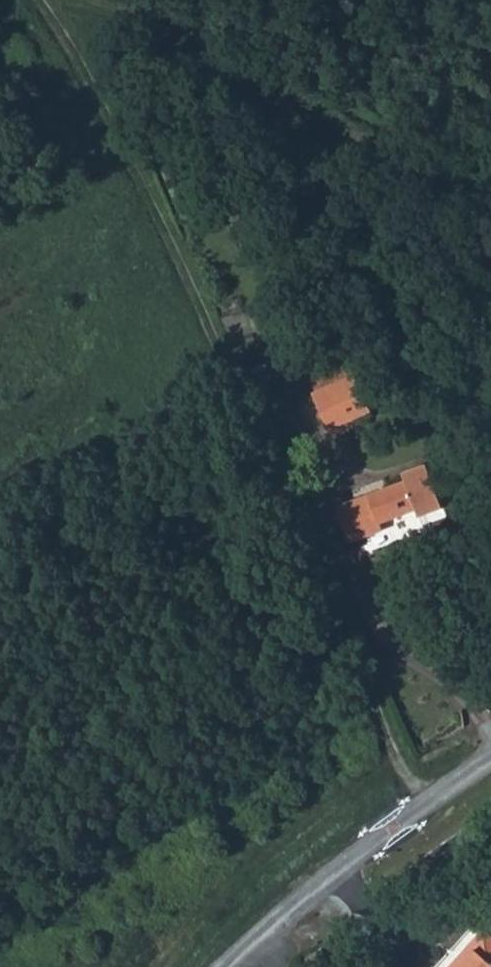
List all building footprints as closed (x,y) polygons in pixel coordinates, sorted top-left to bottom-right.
[(356,377),(333,386),(345,414),(351,411),(355,420),(371,413),(369,407),(356,377)] [(345,414),(333,386),(315,395),(326,421),(345,414)] [(345,414),(349,422),(355,420),(351,411),(345,414)] [(330,430),(349,422),(345,414),(326,421),(330,430)] [(405,476),(408,483),(422,517),(445,509),(431,467),(418,471),(405,476)] [(408,483),(380,492),(392,519),(417,511),(420,518),(422,517),(408,483)] [(380,492),(346,504),(361,538),(385,530),(382,523),(392,519),(380,492)] [(361,538),(346,504),(339,507),(351,542),(361,538)] [(485,923),(472,938),(476,943),(455,966),(490,966),(490,928),(485,923)]
